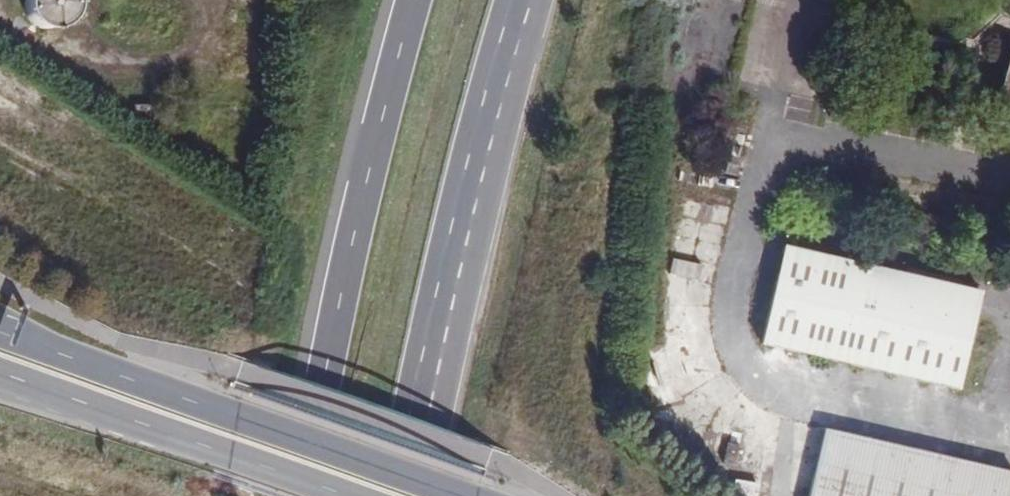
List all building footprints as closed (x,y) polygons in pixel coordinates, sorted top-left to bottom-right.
[(10,1),(12,8),(17,14),(22,19),(30,22),(39,22),(47,20),(53,15),(59,9),(62,0),(10,0),(10,1)] [(987,303),(908,282),(792,252),(764,349),(962,399),(987,303)] [(687,431),(673,354),(643,359),(657,436),(687,431)] [(828,439),(813,495),(1009,495),(1009,487),(828,439)] [(727,467),(740,470),(744,452),(731,449),(727,467)]
